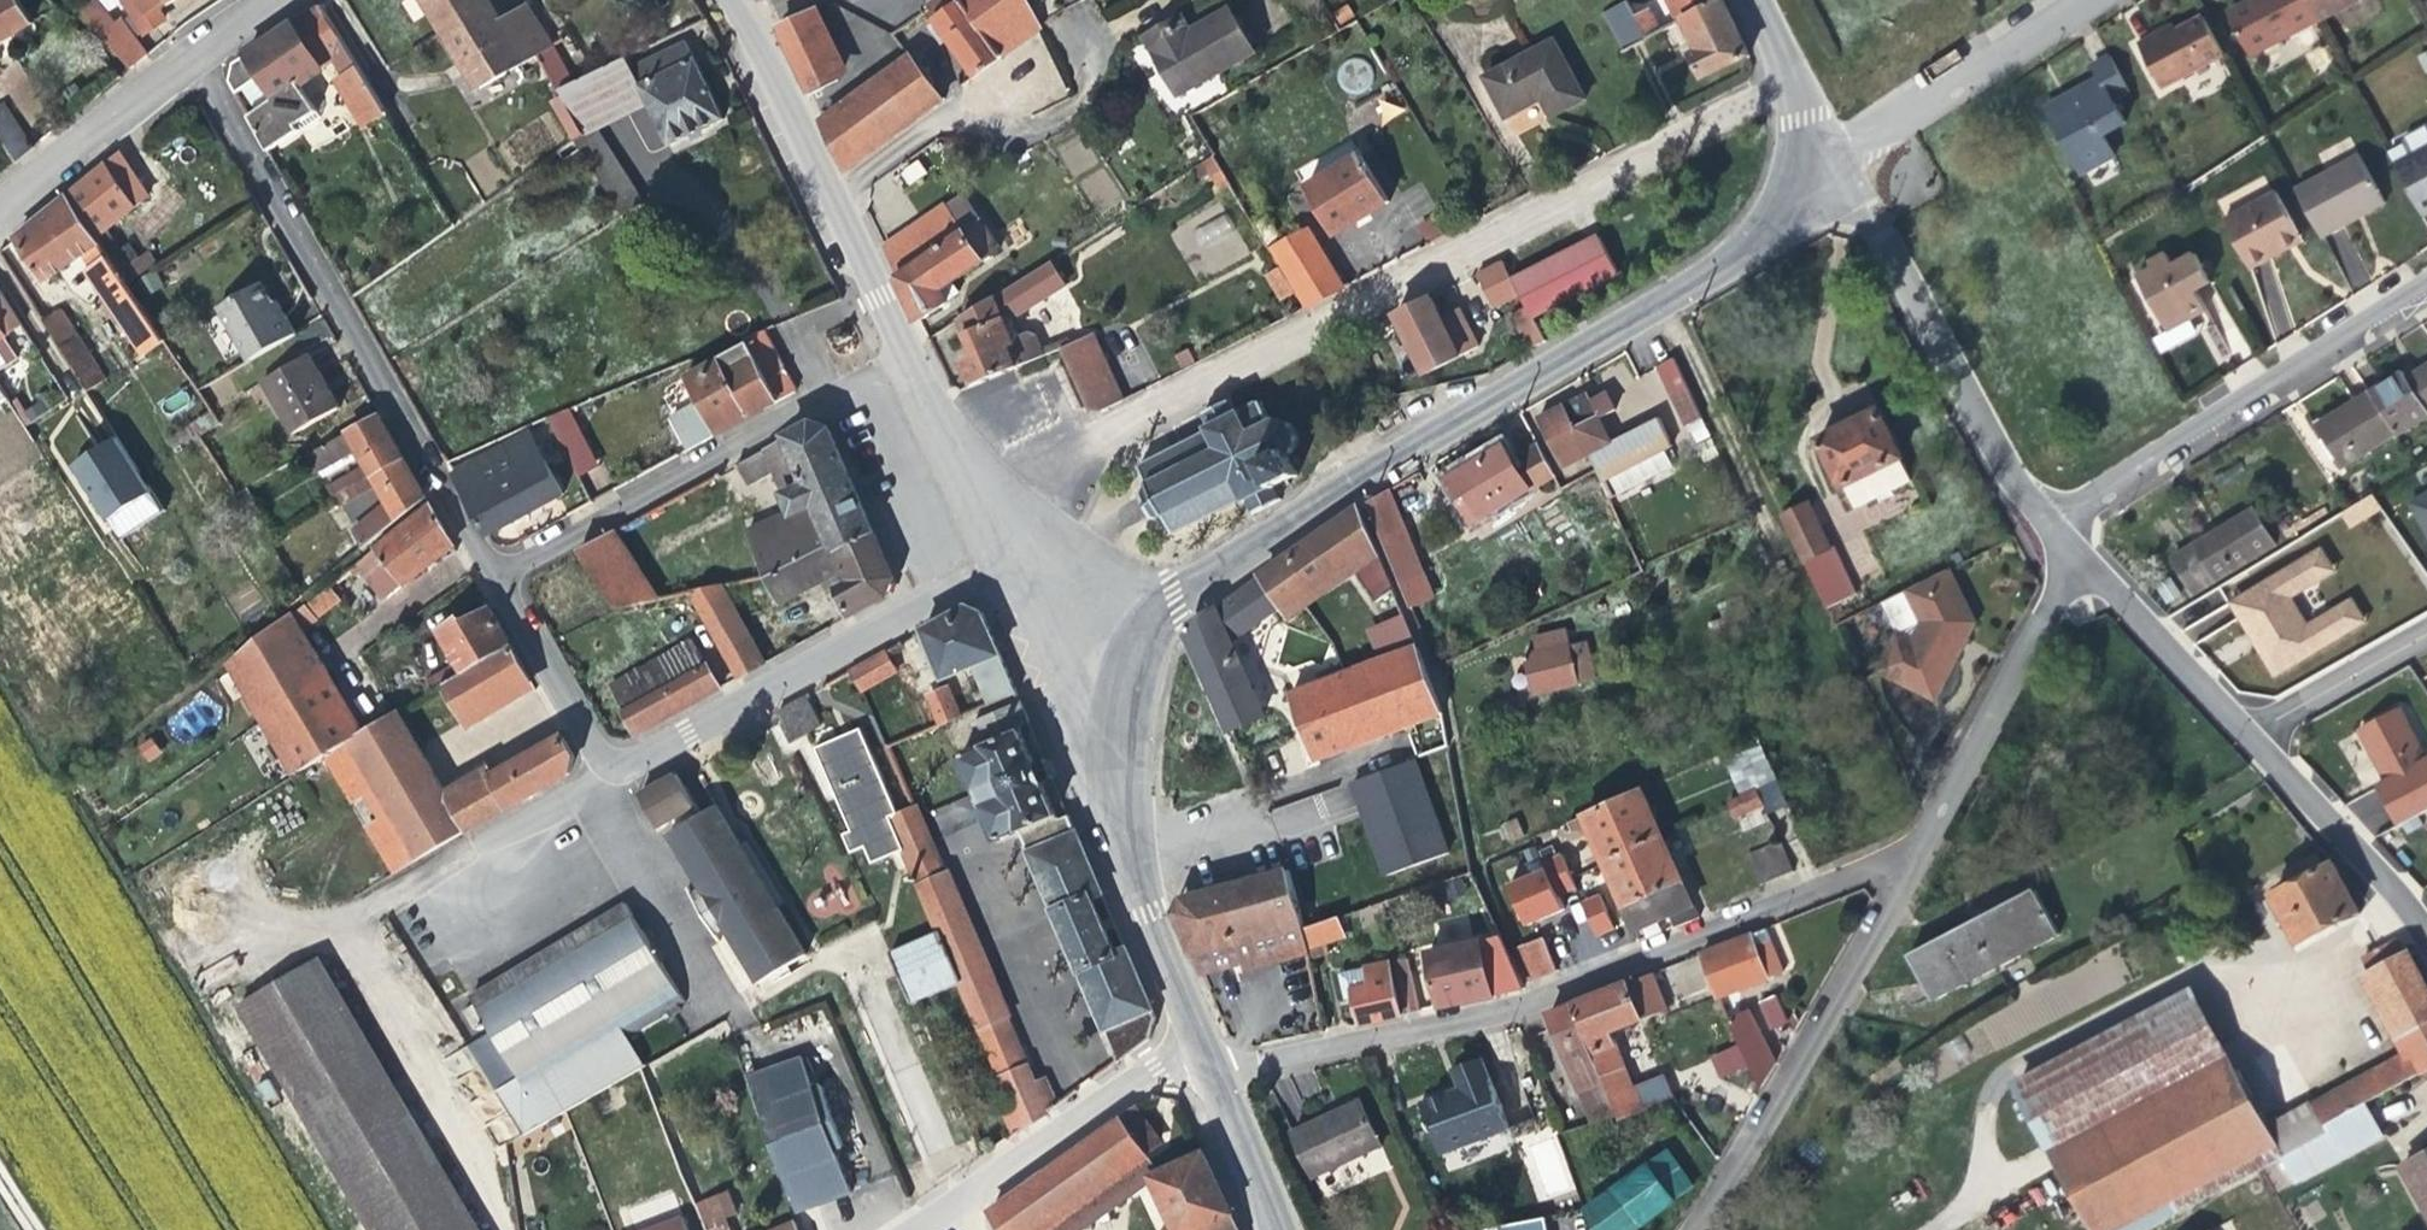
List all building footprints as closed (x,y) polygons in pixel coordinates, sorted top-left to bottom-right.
[(4,51),(36,33),(19,0),(18,0),(0,10),(0,53),(4,51)] [(133,74),(143,67),(94,0),(78,12),(133,74)] [(134,2),(124,8),(148,42),(165,29),(159,19),(180,5),(188,0),(133,0),(134,2)] [(543,63),(561,97),(576,89),(554,52),(528,9),(522,0),(425,0),(453,46),(483,95),(543,63)] [(867,0),(846,0),(851,9),(867,0)] [(982,85),(1009,66),(964,0),(954,0),(935,13),(943,24),(949,34),(982,85)] [(1009,66),(1049,39),(1045,31),(1031,0),(964,0),(1009,66)] [(1682,32),(1729,10),(1724,0),(1669,0),(1682,32)] [(2304,0),(2282,0),(2278,2),(2270,7),(2273,11),(2236,31),(2256,70),(2323,36),(2322,34),(2304,0)] [(2322,34),(2378,4),(2376,0),(2304,0),(2322,34)] [(1729,10),(1682,32),(1690,49),(1692,53),(1711,90),(1755,66),(1729,10)] [(1609,24),(1625,58),(1651,47),(1640,26),(1632,11),(1609,24)] [(1201,36),(1192,40),(1185,28),(1155,44),(1187,102),(1265,59),(1240,14),(1201,36)] [(1662,41),(1652,19),(1640,26),(1651,47),(1662,41)] [(949,109),(914,64),(850,109),(841,90),(849,80),(830,42),(820,22),(788,37),(852,177),(949,109)] [(1185,28),(1192,40),(1201,36),(1193,23),(1185,28)] [(949,34),(943,24),(930,34),(937,44),(949,34)] [(2229,72),(2205,28),(2181,41),(2175,31),(2166,36),(2160,39),(2138,51),(2167,104),(2229,72)] [(232,87),(247,113),(273,95),(281,106),(327,77),(295,31),(255,58),(239,69),(232,87)] [(576,89),(587,84),(569,45),(554,52),(576,89)] [(2424,73),(2426,72),(2426,50),(2416,55),(2424,73)] [(633,78),(647,108),(667,154),(700,139),(726,127),(691,52),(633,78)] [(1592,110),(1562,53),(1491,91),(1512,129),(1534,117),(1547,110),(1558,128),(1592,110)] [(929,54),(914,64),(949,109),(963,98),(958,91),(929,54)] [(2130,102),(2109,64),(2094,73),(2101,85),(2068,102),(2060,106),(2043,115),(2049,127),(2062,153),(2066,151),(2082,183),(2116,165),(2104,144),(2125,133),(2113,112),(2130,102)] [(587,142),(599,136),(647,108),(633,78),(628,66),(587,84),(576,89),(561,97),(587,142)] [(339,89),(355,113),(379,99),(362,70),(351,77),(353,81),(339,89)] [(379,99),(355,113),(365,129),(389,117),(379,99)] [(16,169),(30,157),(23,144),(11,122),(0,107),(0,143),(16,169)] [(295,144),(283,123),(260,137),(282,177),(314,157),(303,139),(295,144)] [(2408,142),(2407,150),(2392,159),(2399,171),(2426,222),(2426,133),(2408,142)] [(578,149),(593,173),(613,160),(599,136),(587,142),(578,149)] [(1393,208),(1364,159),(1310,192),(1340,240),(1393,208)] [(625,225),(644,212),(613,160),(593,173),(625,225)] [(2390,214),(2363,162),(2297,196),(2325,247),(2360,229),(2390,214)] [(122,283),(130,278),(126,271),(129,269),(108,238),(151,209),(133,182),(120,163),(68,205),(101,253),(112,269),(122,283)] [(2297,244),(2276,204),(2223,232),(2250,283),(2284,265),(2294,260),(2302,256),(2297,244)] [(87,263),(101,253),(68,205),(16,246),(29,265),(46,290),(87,263)] [(1190,231),(1210,273),(1249,254),(1228,212),(1190,231)] [(1003,258),(985,230),(967,242),(948,221),(927,236),(915,244),(911,238),(888,253),(922,328),(953,310),(945,296),(1003,258)] [(1315,237),(1282,256),(1316,314),(1350,297),(1315,237)] [(1603,242),(1515,286),(1535,324),(1624,281),(1603,242)] [(112,269),(101,253),(87,263),(98,278),(112,269)] [(2149,273),(2133,280),(2165,337),(2191,325),(2206,317),(2196,300),(2209,294),(2191,260),(2173,269),(2167,256),(2146,267),(2149,273)] [(998,292),(1014,318),(1066,285),(1049,259),(998,292)] [(93,282),(125,329),(145,316),(129,295),(122,283),(112,269),(98,278),(93,282)] [(1477,307),(1504,294),(1495,277),(1469,290),(1477,307)] [(297,339),(285,317),(281,319),(272,307),(260,286),(219,312),(251,367),(297,339)] [(25,332),(0,295),(0,348),(25,332)] [(1007,319),(999,304),(965,325),(974,344),(982,359),(967,367),(977,393),(1048,363),(1040,343),(1034,346),(1032,340),(1024,345),(1023,344),(1026,337),(1025,331),(1022,327),(1019,322),(1015,319),(1010,316),(1007,319)] [(272,307),(281,319),(285,317),(280,310),(277,305),(272,307)] [(1427,384),(1465,365),(1454,345),(1467,338),(1458,319),(1450,323),(1445,325),(1435,307),(1398,326),(1427,384)] [(125,329),(146,361),(166,348),(145,316),(125,329)] [(88,396),(89,397),(106,387),(64,320),(46,331),(63,356),(81,384),(88,396)] [(687,384),(702,411),(717,441),(793,401),(798,398),(781,369),(766,342),(687,384)] [(1105,420),(1128,408),(1097,343),(1092,345),(1063,356),(1081,394),(1091,414),(1105,420)] [(295,442),(340,416),(324,388),(310,363),(265,390),(295,442)] [(2418,413),(2426,408),(2426,369),(2413,378),(2399,386),(2391,378),(2362,396),(2389,439),(2402,431),(2404,435),(2421,424),(2418,413)] [(1661,380),(1690,438),(1706,431),(1677,371),(1661,380)] [(1091,414),(1081,394),(1066,403),(1077,421),(1091,414)] [(2389,439),(2362,396),(2308,428),(2322,450),(2335,472),(2389,439)] [(1596,413),(1592,403),(1544,427),(1568,478),(1594,466),(1601,482),(1606,492),(1679,454),(1663,428),(1616,453),(1604,428),(1620,421),(1616,412),(1612,404),(1596,413)] [(1264,409),(1238,421),(1233,409),(1207,422),(1213,432),(1207,436),(1211,440),(1180,457),(1141,473),(1152,495),(1136,503),(1148,528),(1164,519),(1174,540),(1242,508),(1251,509),(1258,521),(1282,509),(1276,496),(1303,484),(1294,468),(1301,461),(1303,456),(1304,450),(1304,444),(1302,439),(1299,434),(1295,430),(1291,427),(1286,425),(1280,424),(1279,424),(1273,427),(1264,409)] [(717,441),(702,411),(689,418),(705,446),(717,441)] [(573,415),(550,424),(581,482),(600,472),(573,415)] [(705,446),(689,418),(676,425),(691,454),(705,446)] [(316,484),(357,461),(369,482),(386,472),(386,473),(401,463),(385,434),(379,424),(306,467),(316,484)] [(1820,456),(1844,501),(1850,499),(1861,521),(1912,494),(1902,472),(1905,471),(1896,454),(1880,424),(1820,456)] [(747,539),(771,580),(836,549),(839,557),(876,542),(844,468),(831,440),(815,433),(802,437),(741,470),(752,488),(777,475),(796,513),(771,526),(747,539)] [(501,473),(509,487),(545,468),(527,435),(449,471),(462,494),(501,473)] [(99,455),(77,470),(124,545),(165,518),(120,442),(99,455)] [(1463,509),(1457,512),(1470,538),(1559,486),(1543,454),(1513,470),(1506,455),(1476,473),(1451,488),(1463,509)] [(369,482),(350,494),(355,503),(373,491),(386,512),(372,523),(352,539),(364,554),(425,506),(417,493),(401,463),(386,473),(386,472),(369,482)] [(12,466),(0,473),(0,538),(41,513),(12,466)] [(563,498),(545,468),(509,487),(501,473),(462,494),(488,538),(506,528),(563,498)] [(337,514),(355,503),(350,494),(332,506),(334,509),(337,514)] [(2349,529),(2381,510),(2372,494),(2340,512),(2349,529)] [(2412,503),(2426,530),(2426,495),(2412,503)] [(1426,582),(1420,567),(1395,498),(1373,511),(1408,599),(1418,594),(1415,588),(1426,582)] [(1284,615),(1289,622),(1357,575),(1380,558),(1363,515),(1262,586),(1284,615)] [(365,582),(384,606),(427,572),(453,552),(432,517),(350,579),(358,589),(365,582)] [(1789,531),(1831,619),(1857,607),(1814,518),(1789,531)] [(2164,564),(2184,597),(2263,549),(2243,518),(2207,539),(2164,564)] [(595,575),(628,558),(614,536),(581,553),(595,575)] [(836,549),(771,580),(786,605),(825,585),(833,600),(840,596),(852,620),(887,601),(895,584),(885,562),(876,542),(839,557),(836,549)] [(2322,548),(2316,552),(2327,571),(2318,577),(2321,582),(2337,572),(2322,548)] [(2327,571),(2316,552),(2236,600),(2255,631),(2259,629),(2264,638),(2260,640),(2281,674),(2360,626),(2349,608),(2340,613),(2336,608),(2315,621),(2300,594),(2321,582),(2318,577),(2327,571)] [(618,612),(655,604),(628,558),(595,575),(618,612)] [(1400,608),(1380,558),(1357,575),(1375,620),(1400,608)] [(1928,590),(1942,622),(1913,653),(1948,685),(1977,654),(1984,647),(2002,629),(1974,569),(1928,590)] [(1262,586),(1256,590),(1279,618),(1284,615),(1262,586)] [(741,681),(764,668),(723,590),(695,596),(741,681)] [(1248,682),(1233,650),(1279,618),(1256,590),(1192,634),(1188,644),(1233,740),(1268,724),(1248,682)] [(327,597),(229,673),(296,781),(324,763),(341,753),(366,740),(299,640),(338,610),(327,597)] [(2349,608),(2360,626),(2366,622),(2352,598),(2336,608),(2340,613),(2349,608)] [(2255,631),(2236,600),(2230,603),(2253,641),(2275,677),(2281,674),(2260,640),(2264,638),(2259,629),(2255,631)] [(461,626),(439,639),(457,669),(463,679),(509,651),(488,614),(471,625),(463,629),(461,626)] [(924,638),(945,688),(978,675),(992,708),(1019,698),(987,623),(975,619),(966,615),(957,620),(924,638)] [(1544,664),(1531,667),(1540,706),(1541,710),(1586,698),(1585,694),(1600,691),(1590,653),(1574,657),(1570,642),(1540,650),(1544,664)] [(611,690),(624,712),(708,667),(703,659),(695,644),(611,690)] [(446,689),(442,692),(462,727),(530,688),(509,651),(463,679),(446,689)] [(852,675),(862,695),(898,678),(887,657),(852,675)] [(1364,753),(1447,726),(1420,659),(1356,682),(1348,685),(1347,685),(1342,687),(1355,723),(1309,737),(1311,743),(1320,768),(1364,753)] [(638,737),(721,691),(708,667),(624,712),(638,737)] [(1525,710),(1540,706),(1531,667),(1516,671),(1525,710)] [(457,669),(439,679),(446,689),(463,679),(457,669)] [(1347,685),(1344,676),(1329,681),(1333,690),(1342,687),(1347,685)] [(442,692),(446,689),(439,679),(419,691),(425,702),(442,692)] [(1333,690),(1329,681),(1321,684),(1324,694),(1333,690)] [(1355,723),(1342,687),(1333,690),(1324,694),(1297,704),(1309,737),(1355,723)] [(778,715),(792,745),(824,731),(809,698),(778,715)] [(950,698),(932,705),(942,729),(960,722),(950,698)] [(1058,821),(1054,818),(1041,790),(1055,783),(1052,776),(1047,764),(1034,770),(1018,736),(1020,730),(1031,725),(1022,705),(970,729),(981,754),(955,765),(992,848),(1017,836),(1024,852),(1075,832),(1073,825),(1071,821),(1068,821),(1062,821),(1058,821)] [(2404,709),(2370,726),(2364,729),(2375,750),(2386,770),(2391,781),(2383,785),(2403,824),(2426,812),(2426,755),(2404,709)] [(341,753),(417,866),(460,836),(565,776),(577,769),(561,741),(488,783),(482,772),(488,768),(484,760),(469,770),(472,776),(441,796),(394,721),(366,740),(341,753)] [(341,753),(324,763),(367,835),(396,881),(417,866),(341,753)] [(691,814),(676,781),(661,788),(639,799),(655,833),(691,814)] [(1656,904),(1684,893),(1663,844),(1643,799),(1615,812),(1656,904)] [(1761,817),(1755,804),(1730,814),(1736,828),(1761,817)] [(717,935),(738,974),(747,990),(794,966),(713,812),(694,822),(665,837),(686,878),(695,894),(717,935)] [(1462,812),(1345,852),(1367,920),(1398,910),(1476,884),(1473,878),(1462,812)] [(1575,840),(1592,832),(1627,916),(1656,904),(1615,812),(1572,831),(1575,840)] [(949,881),(944,883),(914,813),(888,825),(925,912),(952,901),(956,899),(949,881)] [(1088,861),(1075,832),(1024,852),(1115,1067),(1147,1045),(1155,1023),(1126,955),(1114,960),(1106,941),(1090,904),(1103,898),(1088,861)] [(1751,875),(1756,889),(1760,898),(1791,885),(1778,855),(1747,867),(1751,875)] [(1564,867),(1543,876),(1555,905),(1579,894),(1564,867)] [(2313,869),(2303,874),(2311,888),(2321,883),(2313,869)] [(2267,915),(2280,935),(2288,931),(2300,953),(2333,936),(2357,924),(2331,878),(2321,883),(2311,888),(2303,874),(2287,882),(2294,897),(2276,907),(2277,909),(2267,915)] [(1746,876),(1752,890),(1756,889),(1751,875),(1746,876)] [(1554,922),(1561,920),(1555,905),(1543,876),(1506,890),(1523,934),(1554,922)] [(1305,940),(1292,878),(1243,891),(1190,904),(1177,923),(1205,984),(1244,973),(1247,981),(1310,962),(1309,956),(1305,940)] [(1627,916),(1637,942),(1667,930),(1669,933),(1672,941),(1700,930),(1684,893),(1656,904),(1627,916)] [(717,935),(695,894),(684,900),(707,941),(717,935)] [(946,961),(973,951),(952,901),(925,912),(937,940),(946,961)] [(1921,984),(1934,1010),(2059,947),(2036,904),(1910,964),(1921,984)] [(1604,905),(1586,913),(1599,946),(1617,940),(1604,905)] [(463,1054),(492,1099),(514,1085),(526,1104),(684,1011),(652,957),(624,909),(467,1002),(473,1010),(460,1019),(473,1037),(483,1030),(488,1037),(463,1054)] [(1309,956),(1349,945),(1344,928),(1305,940),(1309,956)] [(1545,939),(1516,950),(1529,981),(1556,975),(1545,939)] [(890,962),(912,1011),(959,990),(955,982),(946,961),(937,940),(890,962)] [(1747,951),(1702,969),(1722,1015),(1765,997),(1761,986),(1779,978),(1764,945),(1747,951)] [(946,961),(955,982),(983,971),(986,971),(976,949),(973,951),(946,961)] [(1522,997),(1504,952),(1486,955),(1498,1002),(1522,997)] [(1466,1010),(1498,1002),(1486,955),(1429,967),(1441,1016),(1466,1010)] [(2426,1084),(2426,1000),(2405,959),(2393,958),(2365,973),(2413,1065),(2424,1086),(2426,1084)] [(1373,991),(1356,995),(1359,1009),(1365,1033),(1421,1021),(1409,963),(1369,972),(1373,991)] [(1003,1019),(983,971),(955,982),(959,990),(976,1030),(1003,1019)] [(1373,991),(1369,972),(1343,978),(1347,996),(1350,1011),(1359,1009),(1356,995),(1373,991)] [(317,974),(239,1020),(363,1229),(469,1229),(317,974)] [(1602,1089),(1626,1079),(1612,1045),(1669,1026),(1654,987),(1614,1002),(1573,1017),(1602,1089)] [(2263,1183),(2283,1173),(2269,1146),(2162,1200),(2132,1137),(2235,1083),(2194,1003),(2014,1098),(2084,1229),(2174,1229),(2263,1183)] [(1792,1039),(1776,1008),(1762,1016),(1778,1046),(1792,1039)] [(1565,1069),(1578,1104),(1604,1095),(1602,1089),(1573,1017),(1549,1026),(1565,1069)] [(1003,1019),(976,1030),(1010,1110),(1001,1114),(1012,1140),(1053,1111),(1041,1084),(1032,1089),(1003,1019)] [(1774,1075),(1748,1025),(1730,1036),(1762,1096),(1774,1075)] [(756,1114),(814,1093),(798,1051),(740,1074),(756,1114)] [(2413,1065),(2377,1084),(2389,1104),(2424,1086),(2413,1065)] [(1516,1143),(1482,1072),(1452,1086),(1463,1109),(1448,1115),(1423,1126),(1449,1175),(1516,1143)] [(1642,1121),(1626,1079),(1602,1089),(1604,1095),(1616,1127),(1617,1130),(1637,1122),(1642,1121)] [(2266,1141),(2235,1083),(2132,1137),(2162,1200),(2269,1146),(2266,1141)] [(2366,1117),(2389,1104),(2377,1084),(2315,1117),(2326,1140),(2366,1117)] [(823,1090),(814,1093),(756,1114),(796,1218),(851,1195),(835,1153),(844,1149),(823,1090)] [(1604,1095),(1578,1104),(1590,1136),(1609,1129),(1616,1127),(1604,1095)] [(1382,1159),(1358,1111),(1325,1126),(1290,1144),(1313,1190),(1382,1159)] [(990,1218),(999,1229),(1045,1229),(1145,1159),(1151,1155),(1154,1151),(1156,1147),(1156,1143),(1135,1115),(990,1218)] [(2312,1157),(2326,1140),(2315,1117),(2313,1115),(2266,1141),(2269,1146),(2283,1173),(2285,1171),(2312,1157)] [(2296,1191),(2381,1147),(2366,1117),(2326,1140),(2312,1157),(2285,1171),(2296,1191)] [(1642,1121),(1637,1122),(1640,1128),(1646,1124),(1644,1120),(1642,1121)] [(1616,1127),(1609,1129),(1612,1138),(1619,1135),(1617,1130),(1616,1127)] [(1162,1179),(1145,1159),(1045,1229),(1092,1229),(1124,1207),(1143,1194),(1163,1180),(1162,1179)] [(1229,1218),(1201,1160),(1162,1179),(1163,1180),(1143,1194),(1154,1218),(1164,1213),(1171,1229),(1234,1229),(1229,1218)] [(1591,1229),(1651,1229),(1691,1201),(1667,1166),(1587,1220),(1591,1229)] [(2404,1185),(2426,1226),(2426,1172),(2404,1185)] [(694,1211),(701,1228),(720,1221),(732,1216),(725,1199),(694,1211)] [(675,1216),(640,1229),(681,1229),(675,1216)] [(720,1221),(701,1228),(701,1229),(724,1229),(720,1221)]
